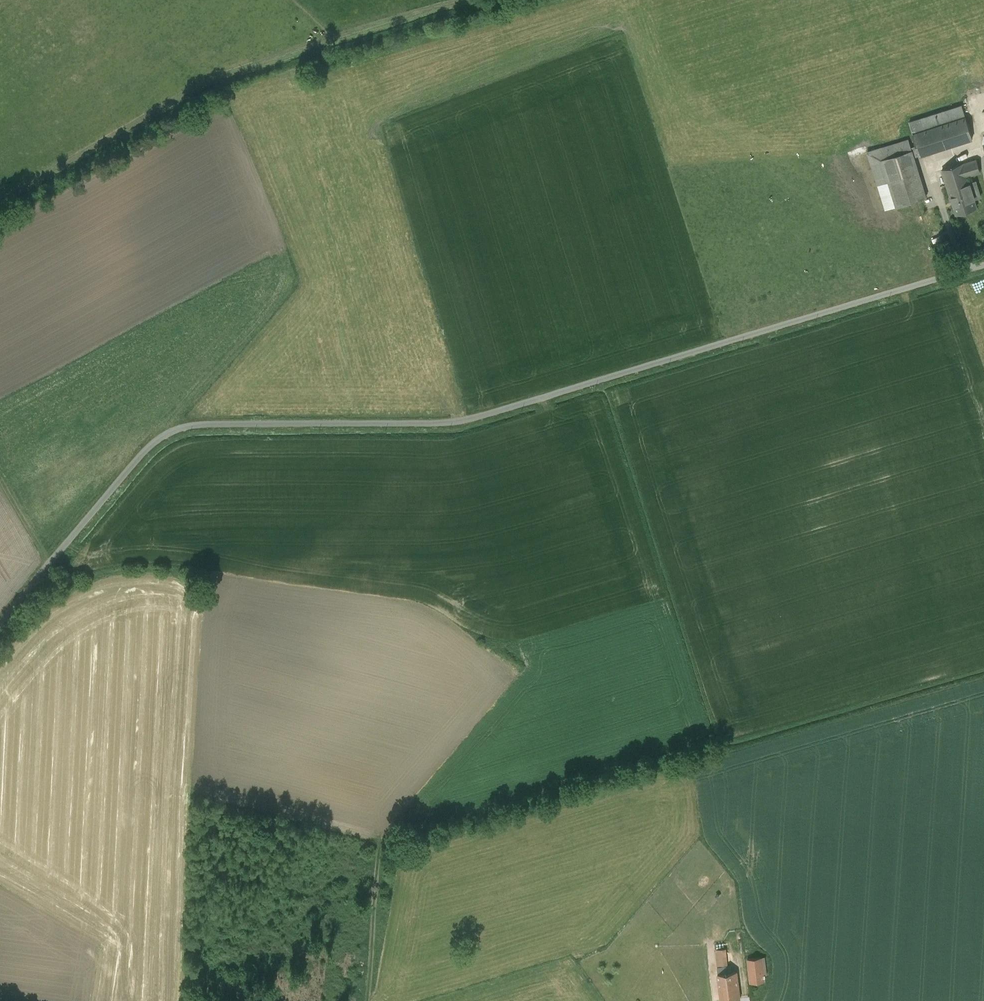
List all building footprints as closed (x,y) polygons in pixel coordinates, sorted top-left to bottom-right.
[(962,105),(909,122),(913,133),(965,116),(962,105)] [(965,116),(913,133),(916,145),(919,155),(972,138),(965,116)] [(916,145),(910,147),(911,150),(912,150),(914,157),(919,155),(916,145)] [(911,150),(882,159),(896,206),(926,196),(914,157),(912,150),(911,150)] [(976,159),(942,170),(956,214),(977,207),(974,198),(981,196),(976,181),(969,183),(967,176),(980,172),(976,159)] [(728,964),(727,948),(716,948),(717,964),(728,964)] [(762,956),(748,958),(751,981),(765,980),(762,956)] [(736,970),(718,973),(721,1000),(740,998),(736,970)]
